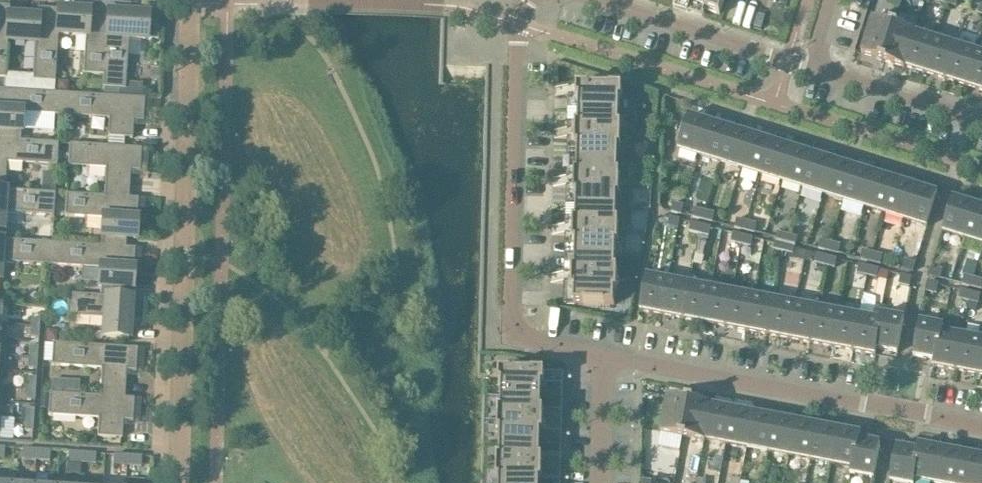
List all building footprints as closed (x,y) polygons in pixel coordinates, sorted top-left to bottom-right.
[(719,15),(720,14),(724,0),(671,0),(719,15)] [(103,88),(108,4),(87,2),(86,12),(59,10),(57,35),(84,37),(82,74),(103,76),(102,88),(103,88)] [(108,4),(103,88),(103,96),(124,98),(124,90),(128,39),(157,41),(159,16),(129,15),(130,5),(108,4)] [(3,90),(3,79),(4,79),(6,41),(8,16),(9,7),(0,6),(0,90),(3,90)] [(8,16),(6,41),(34,43),(31,81),(31,92),(53,93),(54,82),(57,35),(59,10),(36,9),(36,18),(8,16)] [(882,61),(894,25),(872,18),(861,54),(882,61)] [(903,68),(914,32),(894,25),(882,61),(903,68)] [(924,73),(935,39),(915,33),(915,32),(914,32),(903,68),(904,68),(905,67),(924,73)] [(945,79),(955,46),(935,39),(924,73),(945,79)] [(965,86),(976,52),(955,46),(945,79),(965,86)] [(976,52),(965,86),(981,91),(981,54),(976,52)] [(579,98),(578,111),(619,112),(619,99),(621,99),(622,87),(576,86),(576,98),(579,98)] [(60,94),(53,93),(31,92),(3,90),(0,90),(0,140),(20,141),(21,114),(59,116),(60,94)] [(60,94),(59,116),(108,119),(107,137),(106,147),(123,148),(123,138),(132,139),(133,121),(142,122),(144,99),(124,98),(103,96),(60,94)] [(568,135),(621,136),(621,125),(618,125),(619,112),(578,111),(578,124),(575,124),(575,135),(568,135)] [(645,115),(645,124),(654,125),(654,115),(645,115)] [(699,156),(709,122),(688,116),(677,150),(699,156)] [(720,163),(730,129),(709,122),(699,156),(720,163)] [(740,169),(751,135),(730,129),(720,163),(740,169)] [(577,146),(577,159),(617,160),(618,147),(620,147),(621,136),(568,135),(575,136),(575,146),(577,146)] [(761,176),(771,142),(751,135),(740,169),(761,176)] [(0,140),(0,190),(4,190),(6,163),(56,166),(57,144),(20,141),(0,140)] [(781,182),(792,148),(771,142),(761,176),(781,182)] [(139,171),(141,149),(68,144),(67,167),(105,169),(103,197),(128,198),(130,171),(139,171)] [(802,188),(813,155),(792,148),(781,182),(802,188)] [(823,195),(833,161),(813,155),(802,188),(823,195)] [(567,183),(619,184),(620,173),(617,173),(617,160),(577,159),(577,172),(574,172),(574,183),(567,183)] [(843,201),(854,167),(833,161),(823,195),(843,201)] [(864,208),(874,174),(854,167),(843,201),(864,208)] [(885,214),(895,180),(874,174),(864,208),(885,214)] [(905,220),(916,187),(895,180),(885,214),(905,220)] [(576,194),(576,207),(616,208),(617,195),(619,195),(619,184),(567,183),(574,184),(574,194),(576,194)] [(905,220),(927,227),(937,193),(916,187),(905,220)] [(4,190),(0,190),(0,240),(1,240),(3,213),(53,216),(54,194),(4,190)] [(125,248),(125,239),(135,239),(137,199),(128,198),(103,197),(65,194),(64,217),(102,219),(100,247),(125,248)] [(964,239),(974,205),(953,198),(942,232),(964,239)] [(671,212),(681,214),(683,206),(673,203),(671,212)] [(974,205),(964,239),(981,244),(981,207),(974,205)] [(566,231),(618,232),(618,221),(616,221),(616,208),(576,207),(576,220),(573,220),(573,231),(566,231)] [(702,220),(705,211),(694,209),(692,217),(702,220)] [(702,220),(712,222),(714,213),(705,211),(702,220)] [(677,229),(679,220),(669,218),(667,226),(677,229)] [(744,230),(746,222),(736,219),(734,228),(744,230)] [(746,222),(744,230),(754,233),(756,224),(746,222)] [(697,234),(700,225),(691,223),(689,231),(697,234)] [(38,229),(38,242),(49,243),(50,225),(43,225),(38,229)] [(700,225),(697,234),(708,236),(711,228),(700,225)] [(575,242),(575,255),(615,256),(615,243),(618,243),(618,232),(566,231),(573,232),(573,242),(575,242)] [(785,243),(788,235),(777,232),(775,240),(785,243)] [(739,244),(742,236),(733,233),(731,242),(739,244)] [(785,243),(795,245),(797,237),(788,235),(785,243)] [(742,236),(739,244),(750,247),(753,238),(742,236)] [(0,240),(0,263),(49,266),(50,243),(1,240),(0,240)] [(782,252),(785,243),(775,240),(773,249),(782,252)] [(828,251),(830,243),(820,240),(818,249),(828,251)] [(97,287),(122,289),(132,289),(134,249),(125,248),(100,247),(50,243),(49,266),(98,269),(97,287)] [(793,254),(795,245),(785,243),(782,252),(793,254)] [(830,243),(828,251),(838,254),(840,245),(830,243)] [(870,261),(872,253),(862,251),(860,259),(870,261)] [(872,253),(870,261),(880,264),(882,255),(872,253)] [(823,265),(826,257),(817,254),(815,263),(823,265)] [(565,279),(617,280),(617,269),(615,269),(615,256),(575,255),(574,268),(572,268),(572,279),(565,279)] [(826,257),(823,265),(834,268),(836,259),(826,257)] [(913,272),(915,263),(905,260),(902,269),(913,272)] [(865,276),(868,267),(859,265),(857,273),(865,276)] [(868,267),(865,276),(876,278),(879,270),(868,267)] [(939,279),(942,270),(931,267),(929,276),(939,279)] [(909,287),(911,278),(901,275),(899,284),(909,287)] [(639,311),(662,315),(668,280),(646,276),(639,311)] [(971,287),(974,278),(964,276),(962,284),(971,287)] [(971,287),(981,289),(981,287),(981,280),(974,278),(971,287)] [(614,291),(617,291),(617,280),(565,279),(572,280),(571,290),(574,290),(574,304),(614,305),(614,291)] [(662,315),(683,319),(689,284),(668,280),(662,315)] [(936,294),(938,285),(927,282),(925,291),(936,294)] [(683,319),(704,323),(711,288),(689,284),(683,319)] [(704,323),(725,327),(732,292),(711,288),(704,323)] [(968,301),(970,293),(960,290),(958,299),(968,301)] [(725,327),(746,331),(753,296),(732,292),(725,327)] [(970,293),(968,301),(978,304),(980,295),(970,293)] [(140,299),(68,295),(66,317),(104,319),(103,337),(128,339),(129,321),(138,322),(140,299)] [(746,331),(768,335),(774,300),(753,296),(746,331)] [(768,335),(789,339),(795,304),(774,300),(768,335)] [(789,339),(810,343),(817,308),(795,304),(789,339)] [(810,343),(831,347),(838,312),(817,308),(810,343)] [(831,347),(853,351),(859,316),(838,312),(831,347)] [(853,351),(874,355),(881,314),(880,314),(879,320),(859,316),(853,351)] [(904,319),(881,314),(874,355),(875,355),(877,349),(897,353),(904,319)] [(30,326),(39,327),(39,316),(31,315),(30,326)] [(934,366),(942,326),(919,322),(913,356),(934,360),(932,366),(934,366)] [(38,338),(39,327),(30,326),(29,338),(38,338)] [(955,370),(962,335),(942,332),(943,326),(942,326),(934,366),(955,370)] [(981,345),(981,339),(962,335),(955,370),(976,374),(981,345)] [(99,397),(124,398),(126,371),(135,372),(137,349),(52,344),(51,366),(101,369),(99,397)] [(28,358),(37,358),(37,347),(29,346),(28,358)] [(36,369),(37,358),(28,358),(27,369),(36,369)] [(499,383),(501,383),(501,396),(541,397),(542,384),(563,385),(563,373),(499,371),(499,383)] [(26,389),(35,389),(35,378),(27,377),(26,389)] [(51,381),(50,393),(62,394),(63,382),(51,381)] [(34,400),(35,389),(26,389),(25,400),(34,400)] [(124,398),(99,397),(49,393),(47,416),(98,419),(96,437),(121,439),(122,421),(132,421),(133,399),(124,398)] [(682,437),(689,400),(667,396),(660,433),(682,437)] [(541,398),(501,397),(501,410),(498,409),(498,420),(562,422),(561,415),(541,414),(541,398)] [(704,441),(711,404),(689,400),(682,437),(704,441)] [(725,444),(732,409),(711,405),(711,404),(704,441),(705,441),(705,440),(725,444)] [(24,420),(33,420),(33,409),(25,408),(24,420)] [(746,448),(753,413),(732,409),(725,444),(746,448)] [(768,452),(774,417),(753,413),(746,448),(768,452)] [(789,456),(795,421),(774,417),(768,452),(789,456)] [(32,432),(33,420),(24,420),(23,431),(32,432)] [(562,422),(498,421),(498,432),(500,431),(500,444),(540,445),(540,433),(562,433),(562,422)] [(810,460),(817,425),(795,421),(789,456),(810,460)] [(831,464),(838,429),(817,425),(810,460),(831,464)] [(851,474),(859,433),(838,429),(831,464),(851,468),(850,474),(851,474)] [(851,474),(874,478),(880,443),(859,440),(860,434),(859,433),(851,474)] [(540,445),(500,444),(499,457),(497,457),(497,468),(561,470),(561,459),(540,458),(540,445)] [(919,445),(918,444),(917,450),(896,447),(889,481),(899,482),(912,482),(919,445)] [(940,449),(919,445),(912,482),(914,482),(914,480),(931,482),(934,482),(940,449)] [(35,460),(35,450),(21,449),(21,460),(35,460)] [(962,453),(940,449),(934,482),(956,482),(962,453)] [(35,450),(35,460),(49,461),(49,451),(35,450)] [(81,463),(81,453),(67,452),(67,463),(81,463)] [(81,453),(81,463),(94,464),(95,454),(81,453)] [(981,461),(981,457),(962,453),(956,482),(978,482),(981,461)] [(126,466),(127,456),(113,455),(112,465),(126,466)] [(127,456),(126,466),(140,467),(141,457),(127,456)] [(561,470),(497,468),(496,479),(499,479),(499,482),(539,482),(539,480),(561,481),(561,470)]
